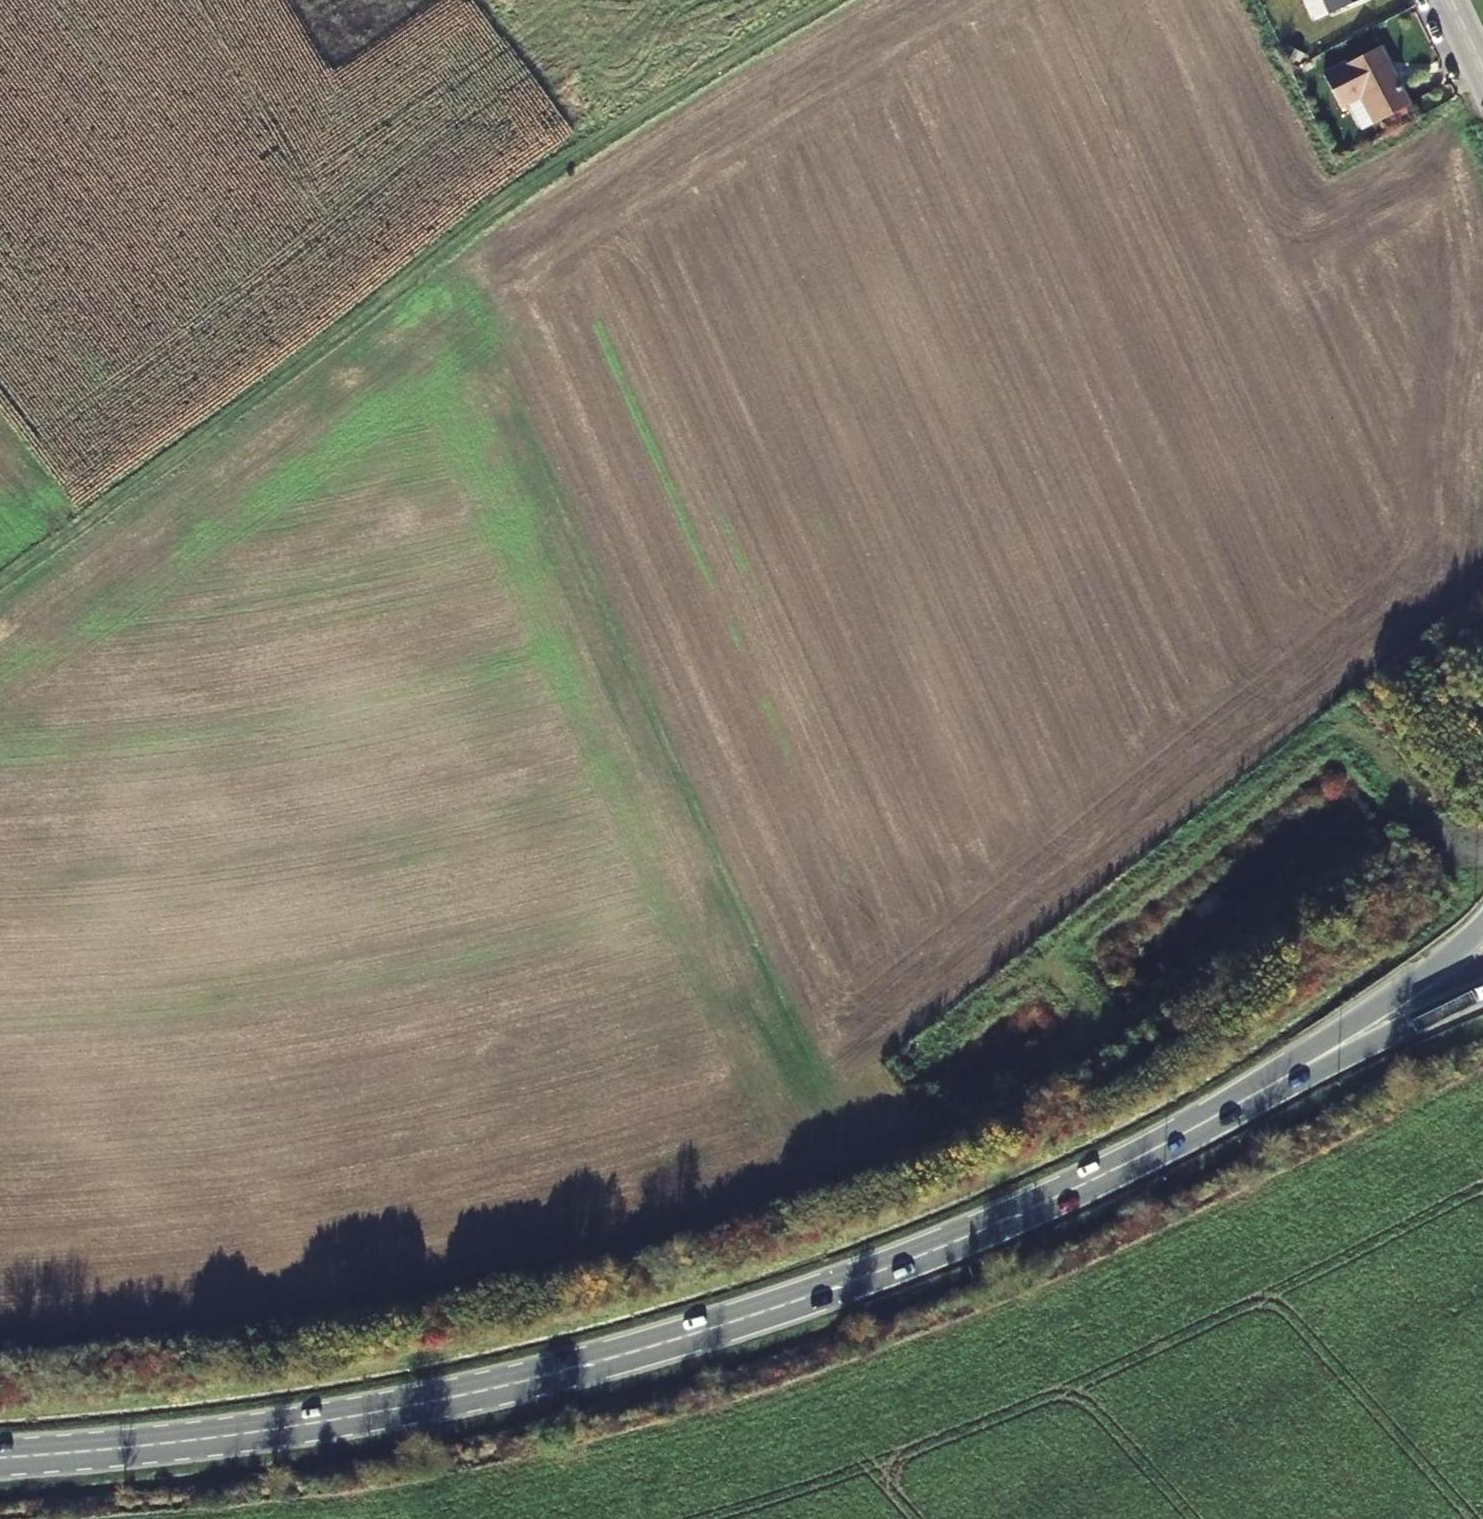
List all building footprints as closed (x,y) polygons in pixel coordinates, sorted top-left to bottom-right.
[(1377,124),(1409,107),(1380,48),(1325,76),(1341,108),(1363,96),(1377,124)]
